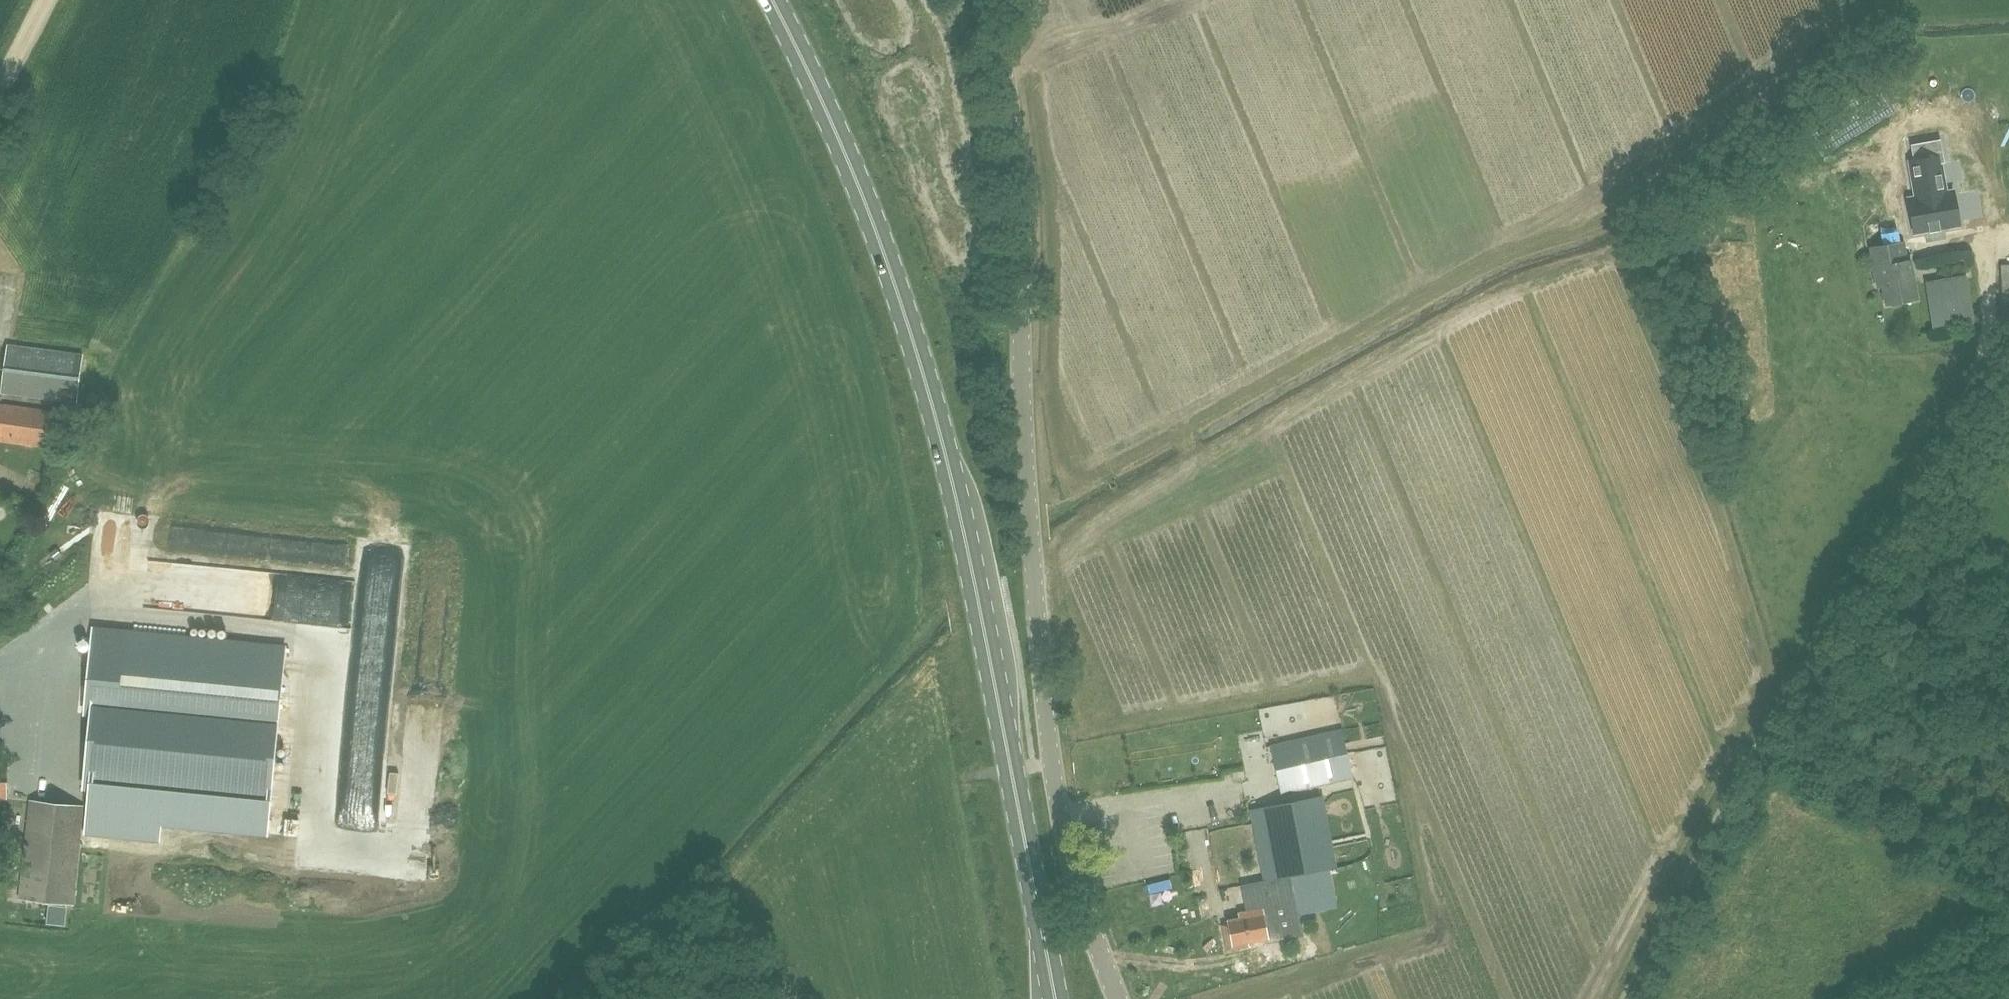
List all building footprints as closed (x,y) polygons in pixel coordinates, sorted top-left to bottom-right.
[(1916,198),(1908,199),(1914,233),(1960,225),(1954,191),(1946,193),(1941,163),(1945,163),(1941,139),(1911,145),(1913,160),(1909,161),(1916,198)] [(1884,245),(1873,247),(1885,305),(1924,297),(1902,190),(1873,195),(1884,245)] [(77,403),(83,354),(7,345),(1,394),(77,403)] [(59,411),(0,404),(0,409),(0,441),(54,447),(59,411)] [(333,628),(374,626),(372,595),(332,597),(333,628)] [(92,714),(85,787),(91,788),(86,832),(159,840),(161,823),(266,834),(269,805),(279,710),(285,648),(125,632),(125,635),(94,632),(89,687),(88,687),(86,713),(92,714)] [(1283,794),(1353,779),(1342,731),(1272,746),(1283,794)] [(9,765),(0,765),(0,800),(8,800),(9,765)] [(1228,924),(1222,926),(1227,950),(1249,946),(1248,942),(1266,939),(1267,942),(1302,936),(1299,918),(1298,915),(1290,875),(1316,870),(1306,816),(1324,813),(1321,797),(1252,810),(1265,881),(1241,886),(1246,912),(1239,913),(1240,918),(1228,921),(1228,924)] [(74,904),(83,807),(30,801),(20,899),(74,904)]
